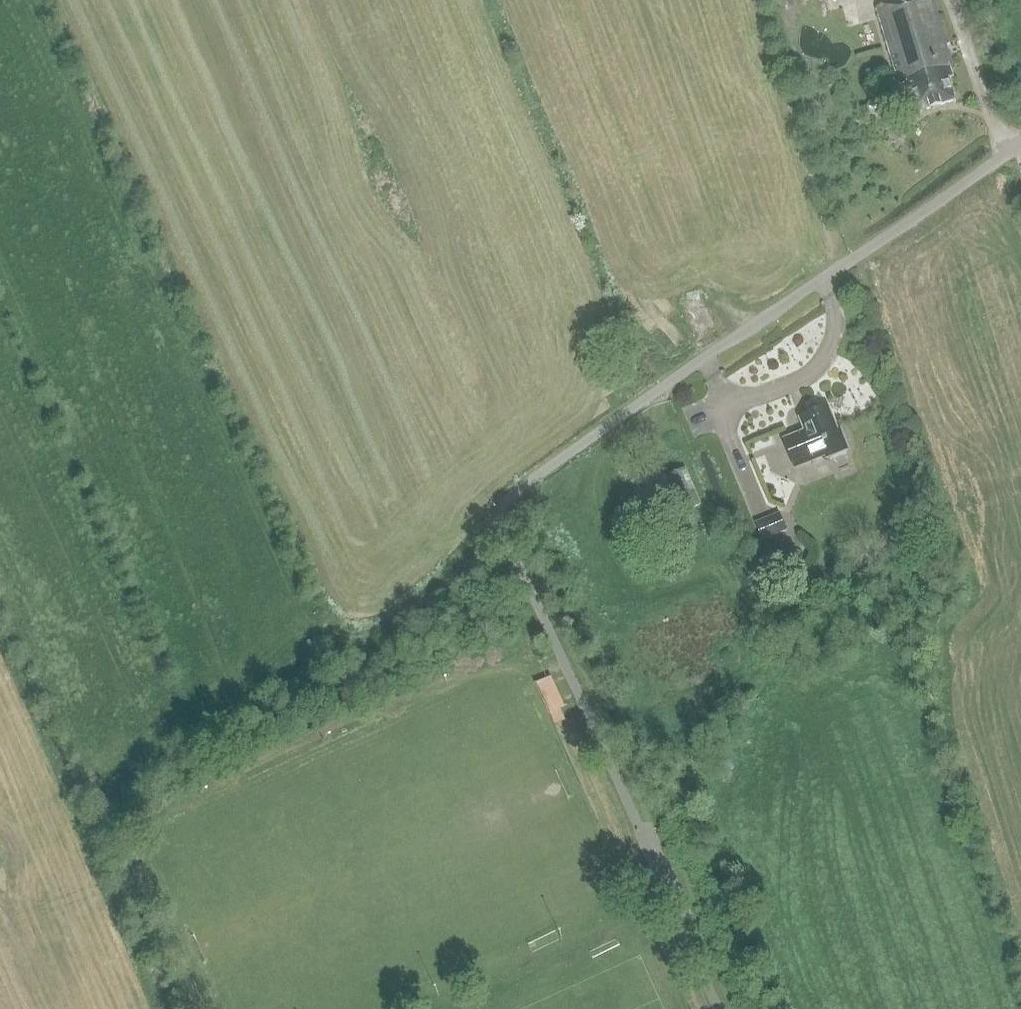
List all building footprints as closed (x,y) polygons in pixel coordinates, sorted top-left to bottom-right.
[(878,8),(900,84),(907,82),(916,113),(956,101),(951,81),(955,78),(933,0),(905,0),(878,8)] [(901,103),(898,93),(880,98),(883,108),(901,103)] [(785,439),(785,441),(796,468),(830,455),(833,456),(845,451),(848,445),(843,432),(839,432),(829,406),(801,417),(806,431),(785,439)] [(755,523),(762,541),(787,531),(779,513),(755,523)] [(535,683),(550,714),(555,725),(565,720),(560,709),(565,707),(551,675),(535,683)]
